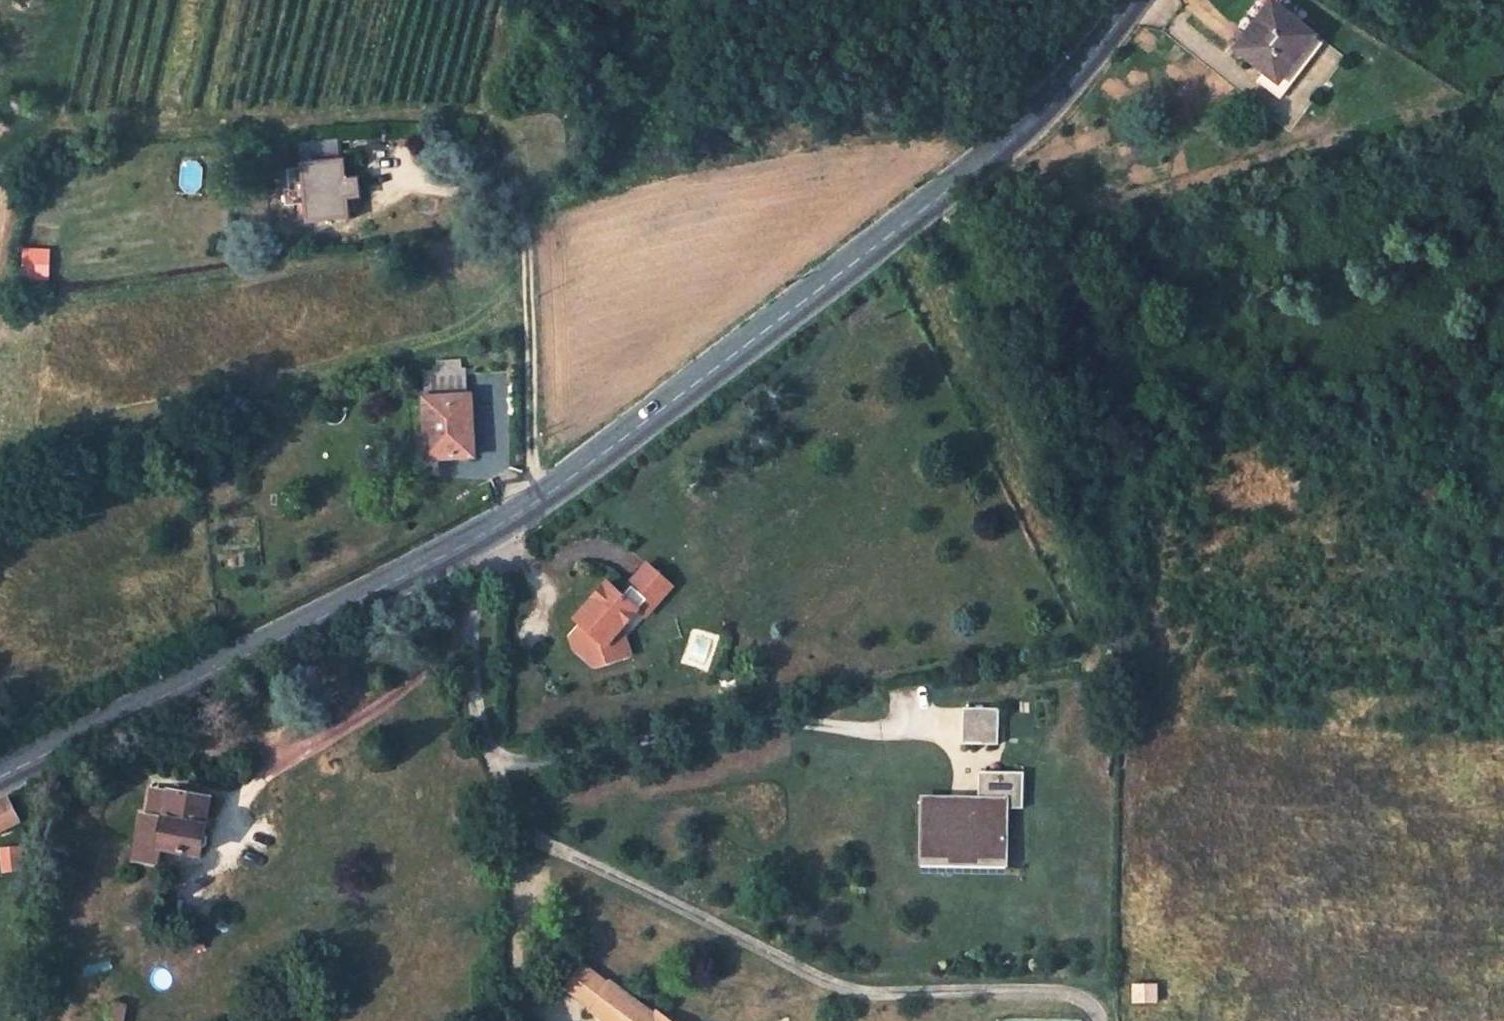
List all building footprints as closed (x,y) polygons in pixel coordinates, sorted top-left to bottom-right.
[(1272,0),(1237,46),(1281,78),(1314,31),(1272,0)] [(346,179),(345,159),(303,161),(307,222),(348,220),(347,199),(358,198),(356,179),(346,179)] [(437,356),(437,370),(455,368),(455,355),(437,356)] [(467,426),(466,367),(455,368),(437,370),(425,370),(427,458),(475,456),(475,426),(467,426)] [(593,672),(622,669),(621,650),(635,637),(650,618),(661,604),(657,600),(669,586),(644,563),(618,590),(608,581),(575,619),(581,625),(572,636),(582,645),(574,653),(593,672)] [(685,600),(669,586),(657,600),(661,604),(650,618),(662,629),(685,600)] [(621,650),(622,669),(635,667),(635,637),(621,650)] [(999,710),(963,709),(961,745),(997,746),(999,710)] [(1019,776),(977,776),(977,809),(941,809),(917,810),(918,855),(941,855),(941,830),(981,830),(981,849),(1005,849),(1005,809),(1019,809),(1019,776)] [(157,853),(172,799),(160,795),(151,823),(150,823),(133,887),(160,895),(169,864),(163,862),(164,855),(157,853)] [(157,853),(164,855),(194,864),(210,805),(173,795),(172,799),(157,853)] [(7,798),(0,801),(0,824),(16,816),(7,798)] [(941,830),(941,855),(981,855),(981,849),(981,830),(941,830)] [(668,1005),(664,1009),(620,970),(616,974),(594,954),(565,986),(589,1008),(585,1012),(595,1020),(685,1020),(668,1005)] [(1137,1003),(1162,1003),(1161,986),(1137,987),(1137,1003)]
